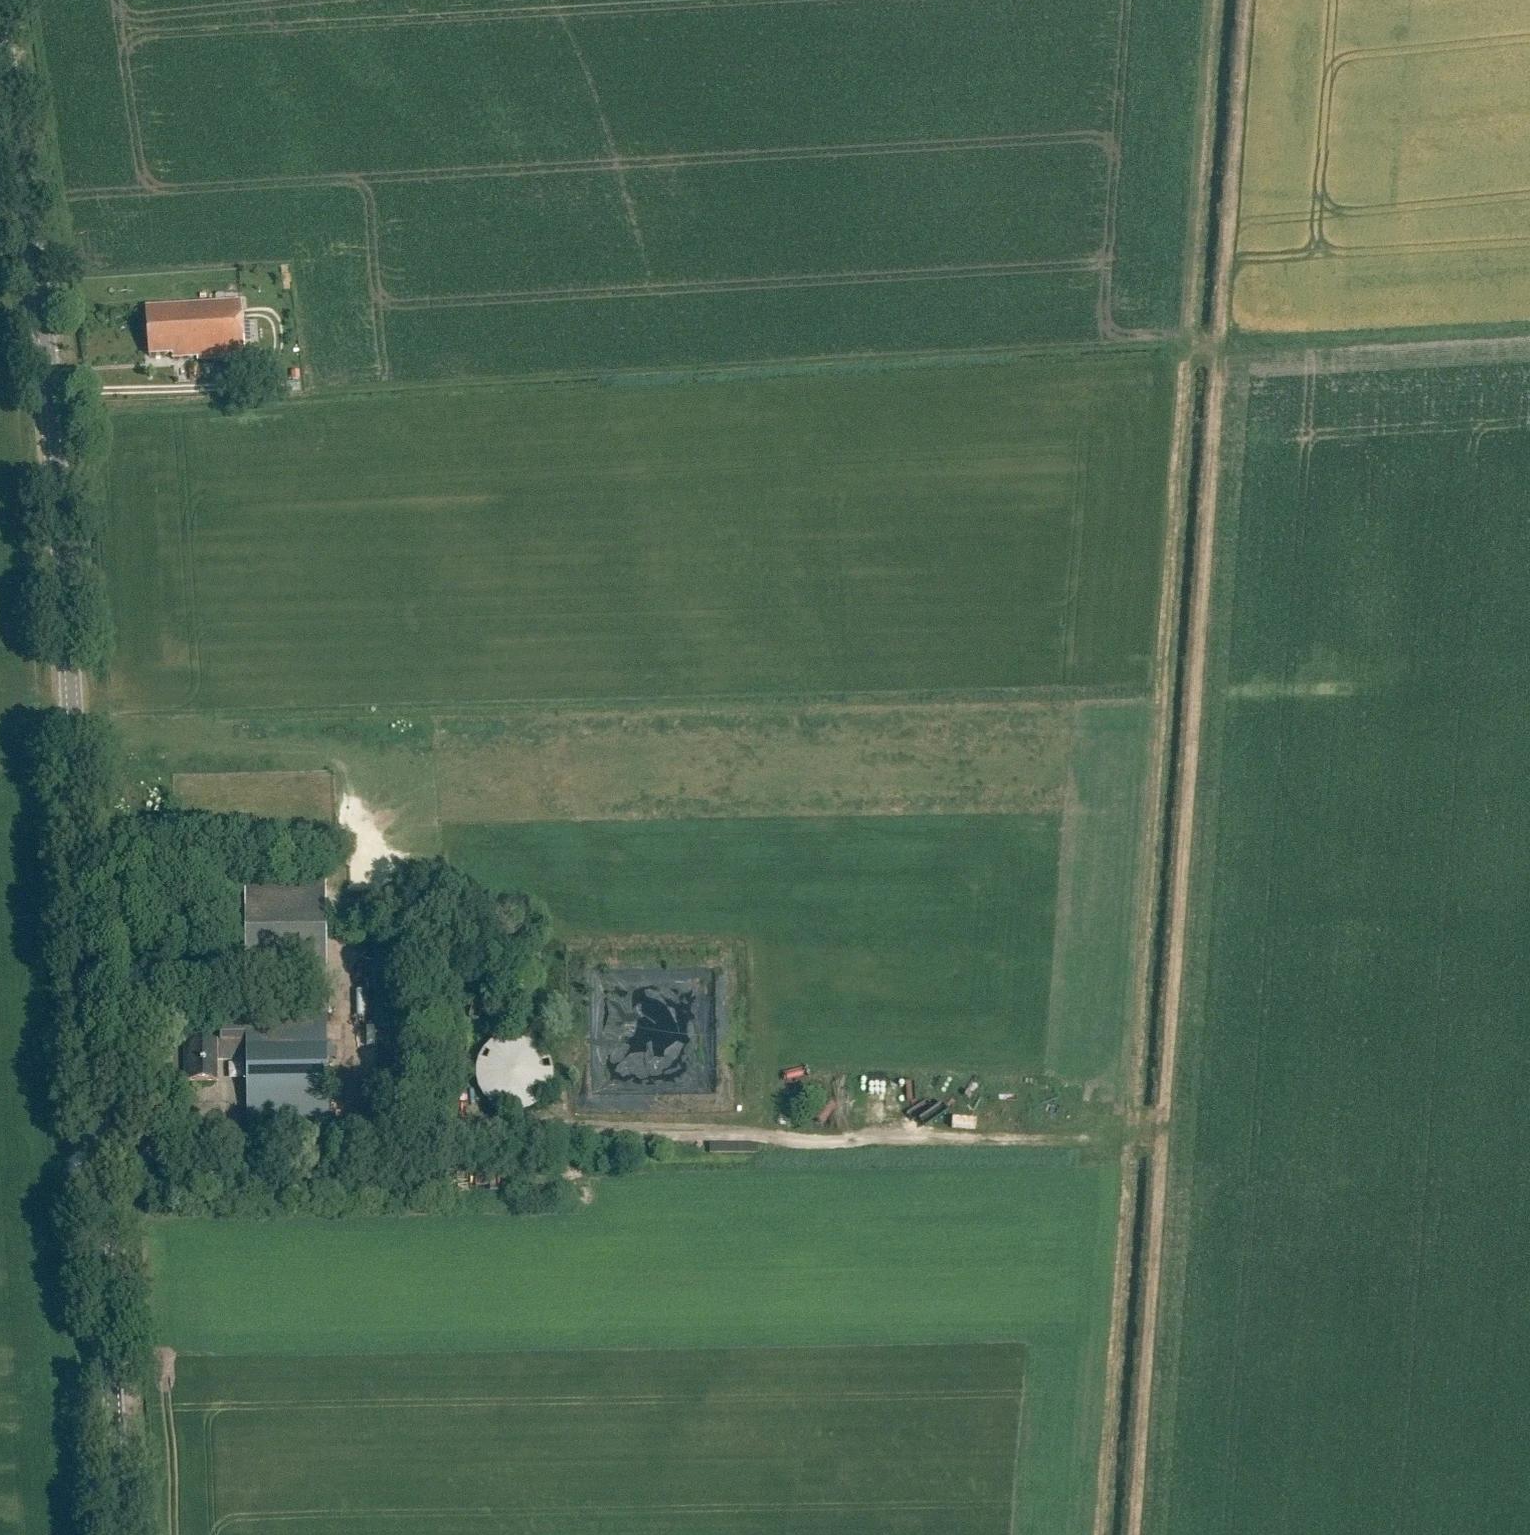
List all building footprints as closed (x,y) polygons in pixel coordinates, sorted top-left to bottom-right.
[(185,307),(146,309),(150,358),(173,356),(173,361),(198,360),(198,363),(246,360),(246,353),(260,352),(259,326),(244,327),(242,303),(229,304),(228,293),(184,295),(185,307)] [(202,368),(192,369),(193,381),(203,380),(202,368)] [(245,878),(246,982),(328,982),(326,877),(245,878)] [(328,1014),(221,1016),(221,1042),(186,1044),(186,1083),(218,1082),(217,1063),(247,1063),(250,1131),(330,1130),(328,1014)] [(479,1067),(478,1077),(480,1088),(484,1098),(491,1106),(500,1111),(511,1114),(521,1114),(532,1111),(541,1105),(548,1097),(552,1087),(553,1076),(551,1066),(547,1056),(540,1048),(531,1043),(520,1040),(510,1040),(500,1043),(491,1049),(484,1057),(479,1067)]
